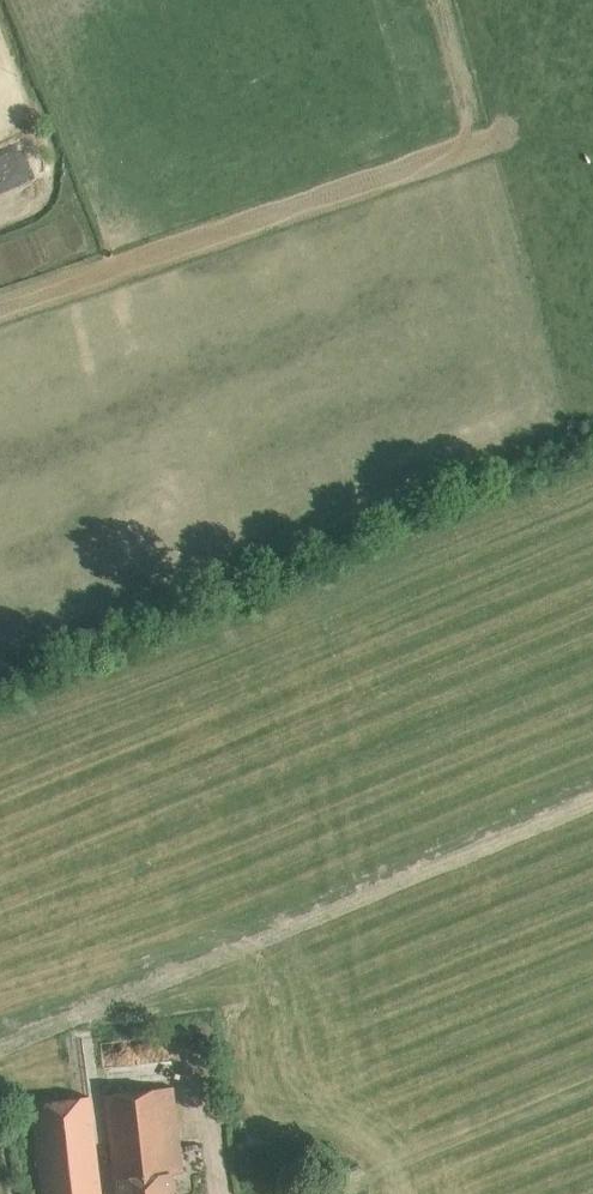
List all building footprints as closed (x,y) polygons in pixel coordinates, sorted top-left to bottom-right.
[(178,1124),(173,1086),(106,1094),(117,1193),(173,1193),(171,1172),(183,1171),(178,1124)] [(90,1096),(31,1103),(42,1193),(102,1193),(90,1096)]
